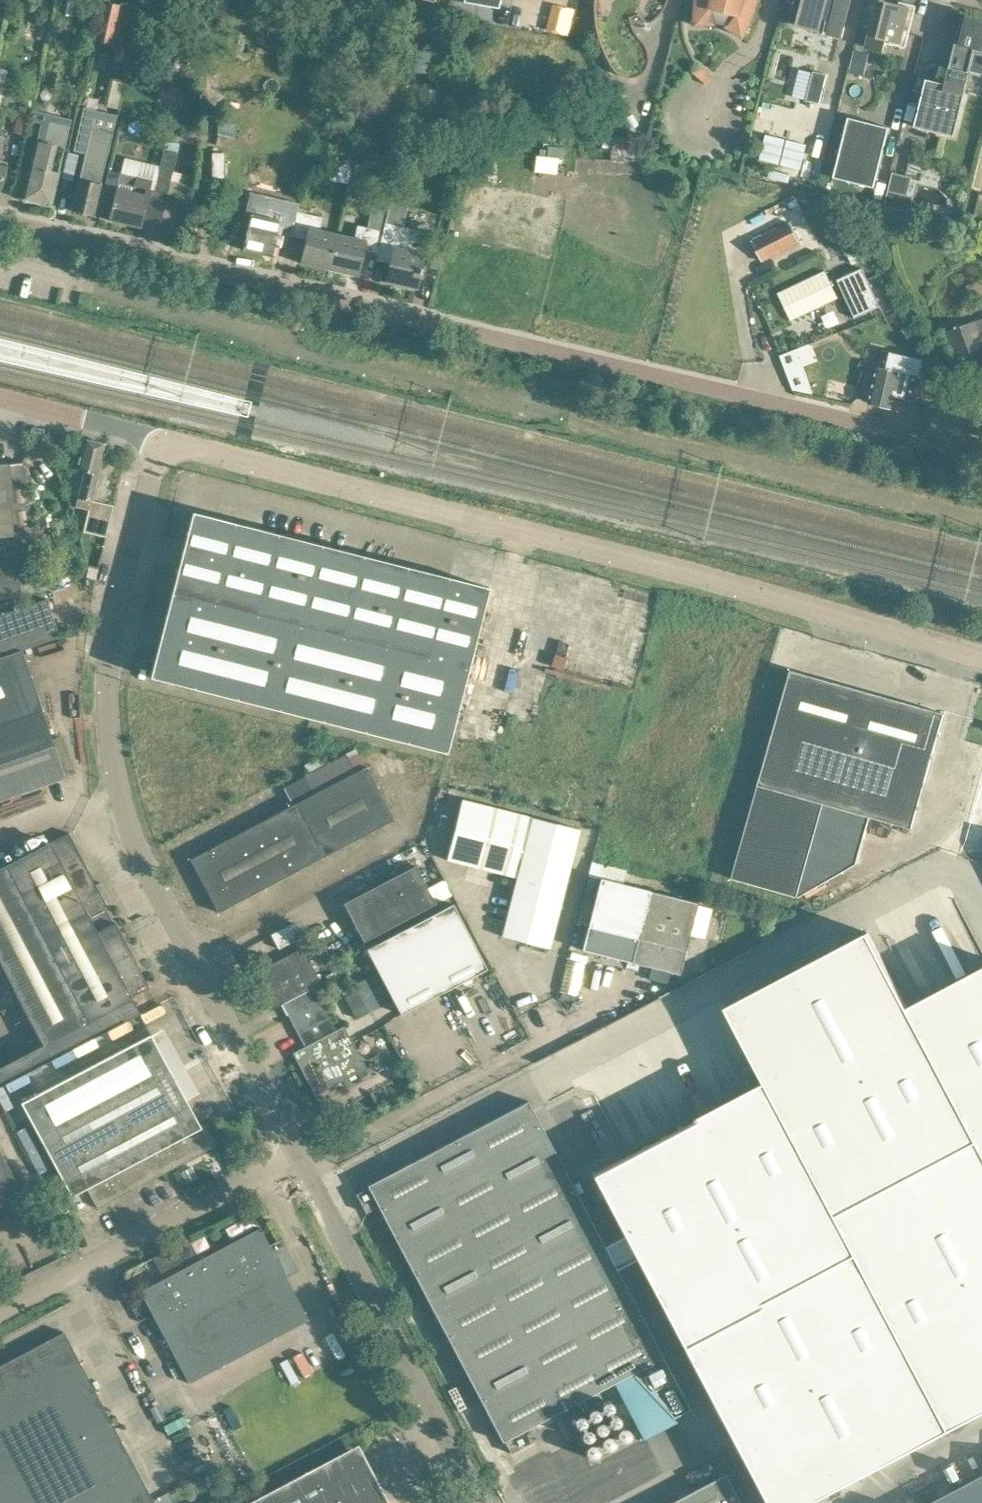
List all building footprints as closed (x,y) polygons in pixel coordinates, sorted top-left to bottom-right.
[(498,9),(500,0),(463,0),(462,2),(498,9)] [(593,3),(593,8),(593,12),(594,17),(594,23),(596,30),(597,35),(599,42),(601,49),(604,55),(606,58),(609,65),(610,67),(613,70),(616,73),(617,74),(619,75),(621,76),(624,77),(627,78),(630,78),(633,78),(636,77),(639,75),(641,74),(643,72),(644,71),(645,69),(646,68),(646,66),(647,64),(647,62),(648,61),(648,59),(648,56),(648,54),(647,52),(646,49),(645,46),(644,45),(641,41),(636,35),(634,32),(633,30),(632,28),(631,25),(629,18),(637,15),(638,17),(640,19),(641,20),(643,21),(645,22),(646,23),(647,23),(649,23),(650,22),(651,22),(655,19),(658,15),(660,13),(661,11),(663,8),(665,5),(666,1),(666,0),(594,0),(593,3)] [(694,1),(693,6),(693,10),(693,15),(693,21),(693,25),(712,23),(724,26),(740,36),(743,30),(746,25),(747,22),(749,17),(751,13),(753,5),(754,2),(755,0),(694,0),(694,1)] [(842,37),(852,0),(796,0),(790,22),(798,24),(798,26),(824,33),(823,34),(824,34),(825,33),(842,37)] [(906,48),(916,6),(900,2),(899,6),(887,3),(886,9),(877,7),(867,48),(884,52),(886,43),(906,48)] [(125,11),(123,23),(132,25),(134,13),(125,11)] [(952,60),(946,84),(927,79),(915,127),(955,137),(966,89),(972,66),(981,69),(981,23),(962,18),(952,60)] [(806,100),(820,104),(827,75),(814,71),(806,100)] [(20,108),(14,133),(25,136),(31,110),(20,108)] [(85,154),(84,157),(92,159),(86,181),(79,179),(76,191),(71,211),(93,216),(93,213),(97,196),(100,187),(107,156),(113,131),(93,126),(97,111),(83,108),(73,151),(85,154)] [(432,110),(431,123),(441,124),(442,111),(432,110)] [(834,178),(875,188),(890,128),(849,118),(834,178)] [(48,121),(43,142),(37,141),(28,180),(23,199),(51,206),(70,126),(48,121)] [(603,149),(602,149),(602,160),(626,160),(637,160),(637,150),(626,150),(626,149),(626,138),(613,137),(613,142),(603,142),(603,149)] [(547,148),(546,159),(561,160),(562,149),(547,148)] [(159,167),(154,191),(167,194),(172,175),(177,153),(163,150),(159,167)] [(223,153),(212,153),(212,176),(223,176),(223,153)] [(110,212),(108,220),(141,227),(142,222),(150,190),(154,191),(159,167),(123,159),(119,173),(118,179),(116,189),(113,200),(110,212)] [(403,205),(407,185),(394,182),(389,202),(403,205)] [(277,233),(291,236),(297,211),(271,206),(268,218),(254,215),(255,210),(237,206),(233,225),(247,228),(247,229),(245,229),(244,235),(246,235),(242,250),(272,256),(277,233)] [(300,263),(329,269),(337,234),(320,230),(322,217),(297,211),(291,236),(305,239),(300,263)] [(383,231),(377,256),(376,261),(390,264),(386,282),(415,289),(418,274),(420,274),(421,269),(420,268),(423,254),(425,255),(424,255),(426,256),(431,233),(427,232),(426,235),(416,233),(416,232),(412,231),(412,232),(402,230),(402,229),(398,228),(398,229),(394,228),(394,225),(385,222),(383,231)] [(752,242),(762,261),(800,242),(790,223),(752,242)] [(363,252),(377,256),(383,231),(357,225),(354,238),(337,234),(329,269),(358,276),(363,252)] [(863,268),(838,280),(855,319),(881,307),(863,268)] [(838,297),(825,271),(779,294),(791,320),(838,297)] [(957,328),(957,326),(955,327),(955,328),(948,331),(958,357),(981,349),(981,319),(957,328)] [(807,346),(781,355),(794,390),(811,393),(799,362),(798,359),(810,354),(807,346)] [(874,383),(870,403),(894,408),(896,396),(916,400),(925,361),(881,352),(878,368),(877,368),(874,383)] [(32,427),(29,438),(40,440),(43,429),(32,427)] [(45,444),(56,447),(61,444),(64,435),(48,431),(45,444)] [(105,445),(83,440),(79,459),(76,470),(85,472),(76,507),(90,510),(84,532),(105,537),(113,506),(91,501),(105,445)] [(23,462),(0,465),(0,599),(21,596),(21,593),(40,591),(37,565),(36,566),(23,462)] [(149,677),(446,753),(488,587),(192,512),(149,677)] [(21,650),(59,637),(46,599),(17,608),(0,614),(0,657),(21,650)] [(65,777),(42,710),(21,650),(0,657),(0,800),(65,777)] [(791,670),(758,786),(732,879),(800,899),(813,852),(857,865),(870,817),(912,829),(945,714),(791,670)] [(283,788),(292,805),(293,806),(365,768),(355,750),(283,788)] [(293,806),(292,805),(190,859),(218,912),(392,820),(365,768),(293,806)] [(462,799),(447,860),(517,877),(502,936),(549,948),(579,829),(462,799)] [(4,866),(0,868),(0,962),(42,1045),(65,1034),(95,1019),(132,1000),(131,996),(147,988),(149,987),(115,922),(113,924),(106,909),(108,908),(68,832),(4,866)] [(434,902),(426,887),(413,865),(342,903),(363,941),(434,902)] [(588,927),(582,950),(631,963),(631,962),(649,891),(600,878),(588,927)] [(440,880),(426,887),(434,902),(449,894),(440,880)] [(697,903),(649,891),(631,962),(679,974),(685,951),(689,934),(705,938),(712,909),(697,905),(697,903)] [(409,926),(443,991),(487,968),(453,903),(409,926)] [(271,935),(278,950),(308,934),(294,923),(271,935)] [(409,926),(366,949),(401,1014),(443,991),(409,926)] [(592,1175),(624,1236),(605,1246),(617,1269),(636,1259),(765,1502),(811,1502),(981,1413),(981,968),(908,1007),(868,932),(727,1007),(767,1082),(592,1175)] [(315,939),(308,942),(312,950),(319,947),(315,939)] [(282,1004),(288,1016),(311,1004),(305,991),(313,987),(321,983),(302,947),(251,974),(270,1010),(282,1004)] [(337,971),(327,976),(332,986),(342,980),(337,971)] [(311,1004),(288,1016),(304,1046),(292,1053),(315,1095),(366,1068),(344,1026),(336,1030),(313,987),(305,991),(311,1004)] [(369,1013),(357,992),(344,998),(356,1020),(369,1013)] [(215,1145),(206,1127),(205,1126),(200,1126),(151,1035),(22,1103),(62,1178),(72,1196),(87,1188),(97,1208),(215,1145)] [(691,1409),(663,1357),(617,1269),(605,1246),(528,1101),(367,1185),(368,1188),(356,1194),(366,1213),(378,1206),(502,1442),(504,1441),(511,1453),(535,1441),(528,1428),(629,1375),(673,1418),(691,1409)] [(23,1193),(0,1151),(0,1205),(23,1193)] [(191,1166),(182,1172),(187,1182),(197,1177),(191,1166)] [(309,1320),(285,1276),(276,1258),(289,1252),(282,1238),(269,1245),(260,1227),(140,1291),(189,1383),(309,1320)] [(0,1365),(0,1482),(112,1423),(64,1331),(0,1365)] [(231,1406),(224,1410),(234,1430),(242,1426),(231,1406)] [(0,1482),(0,1502),(154,1502),(112,1423),(0,1482)] [(354,1451),(257,1502),(382,1502),(355,1451),(354,1451)] [(966,1456),(941,1469),(951,1487),(965,1480),(976,1474),(966,1456)] [(725,1473),(669,1502),(740,1502),(725,1473)] [(930,1502),(981,1502),(981,1476),(930,1502)]
